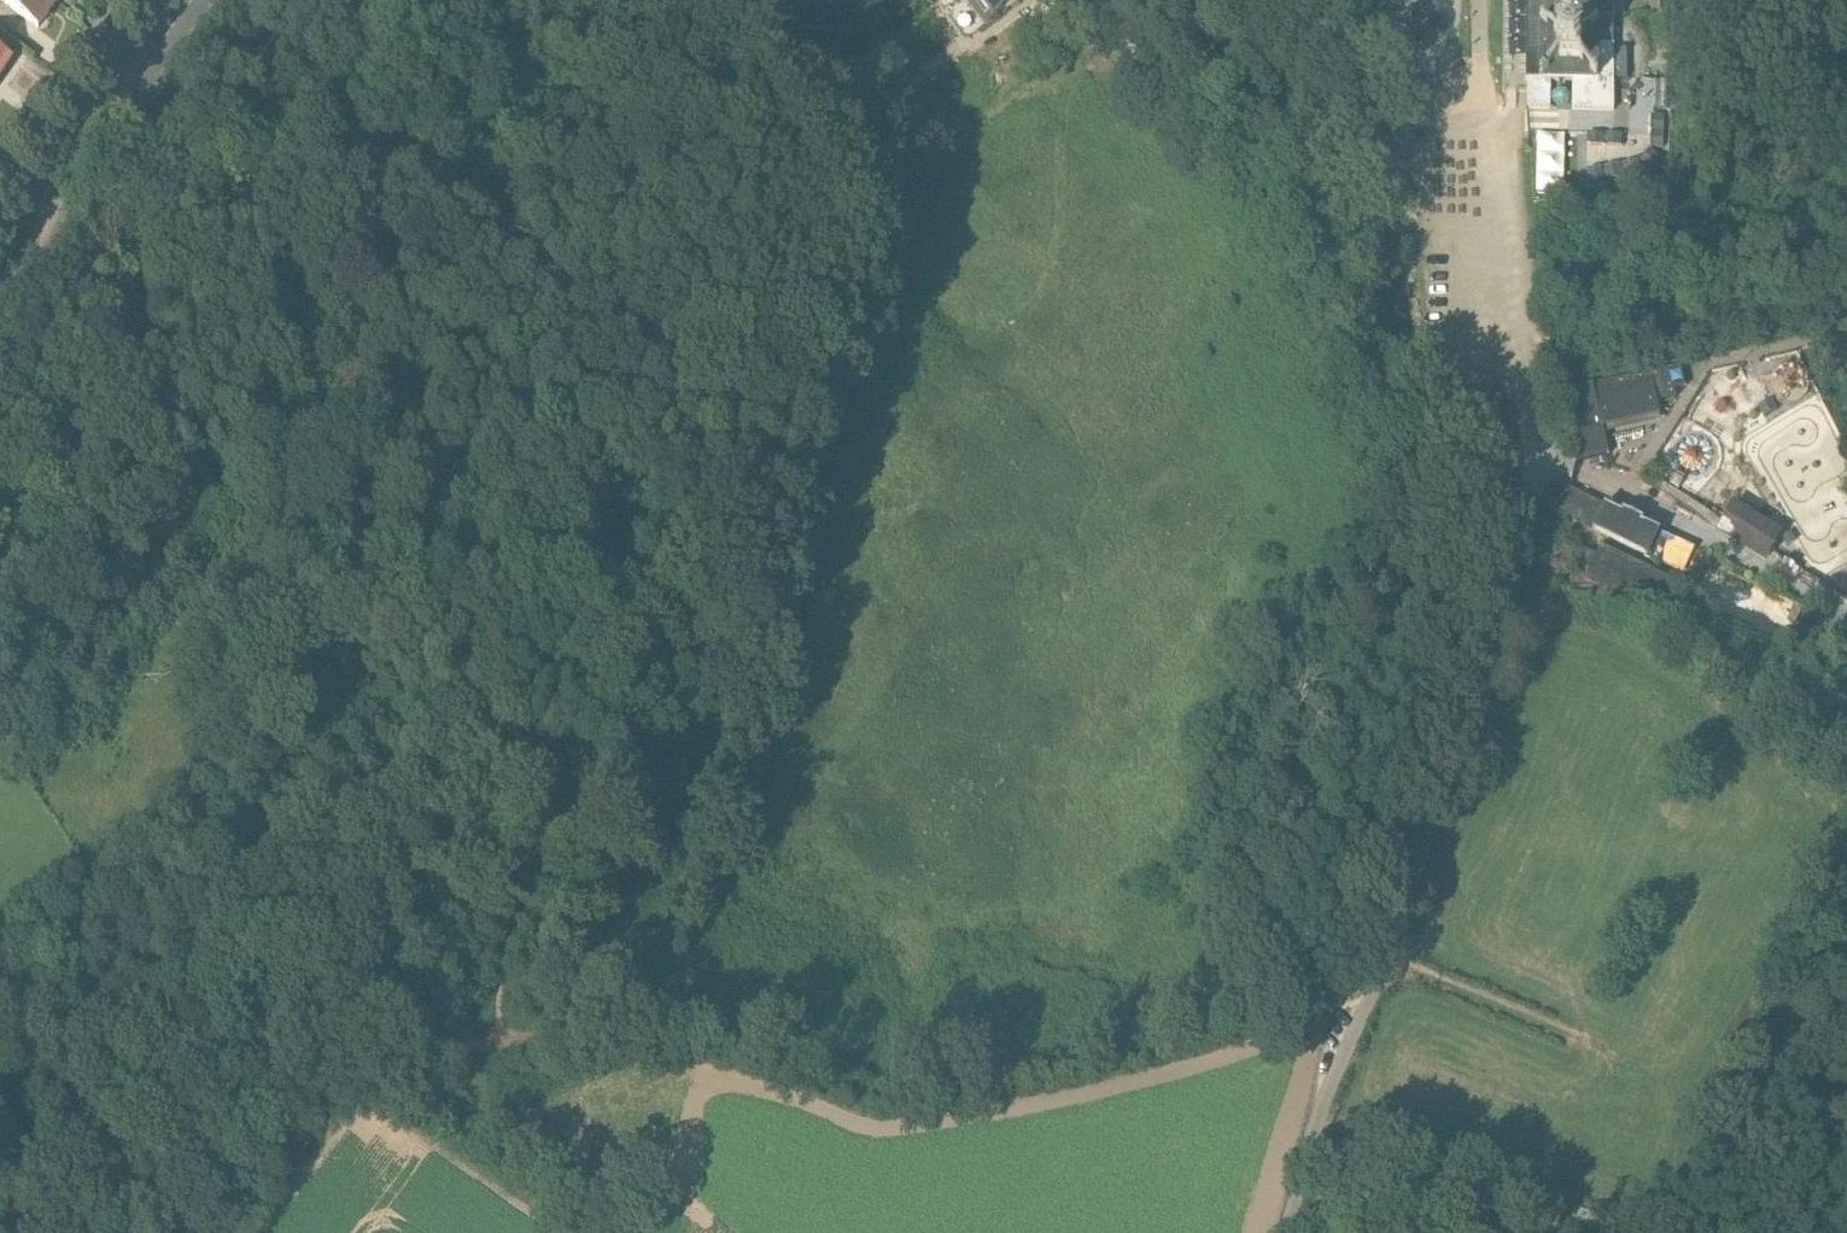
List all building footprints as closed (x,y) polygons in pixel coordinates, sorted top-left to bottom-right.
[(7,3),(39,28),(56,4),(51,0),(10,0),(7,3)] [(984,25),(1017,0),(964,0),(984,25)] [(1526,18),(1527,120),(1553,119),(1552,101),(1614,101),(1613,0),(1558,0),(1558,17),(1526,18)] [(11,59),(0,51),(0,75),(11,59)] [(1565,206),(1567,147),(1539,146),(1537,205),(1565,206)] [(1618,191),(1618,149),(1588,148),(1588,172),(1609,173),(1609,184),(1590,183),(1590,191),(1618,191)] [(1657,152),(1643,175),(1657,183),(1671,160),(1657,152)] [(1563,392),(1578,461),(1608,454),(1602,428),(1660,415),(1657,402),(1676,398),(1674,390),(1685,387),(1680,367),(1563,392)] [(1579,522),(1590,499),(1569,488),(1559,513),(1579,522)] [(1624,511),(1622,514),(1601,504),(1590,527),(1645,555),(1657,531),(1642,524),(1643,521),(1624,511)] [(1785,535),(1736,504),(1726,521),(1720,530),(1769,560),(1775,551),(1785,535)] [(1684,573),(1694,549),(1670,537),(1659,561),(1684,573)] [(1632,593),(1667,610),(1679,582),(1644,565),(1643,565),(1601,546),(1596,555),(1583,549),(1575,565),(1588,571),(1584,579),(1628,601),(1632,593)]
